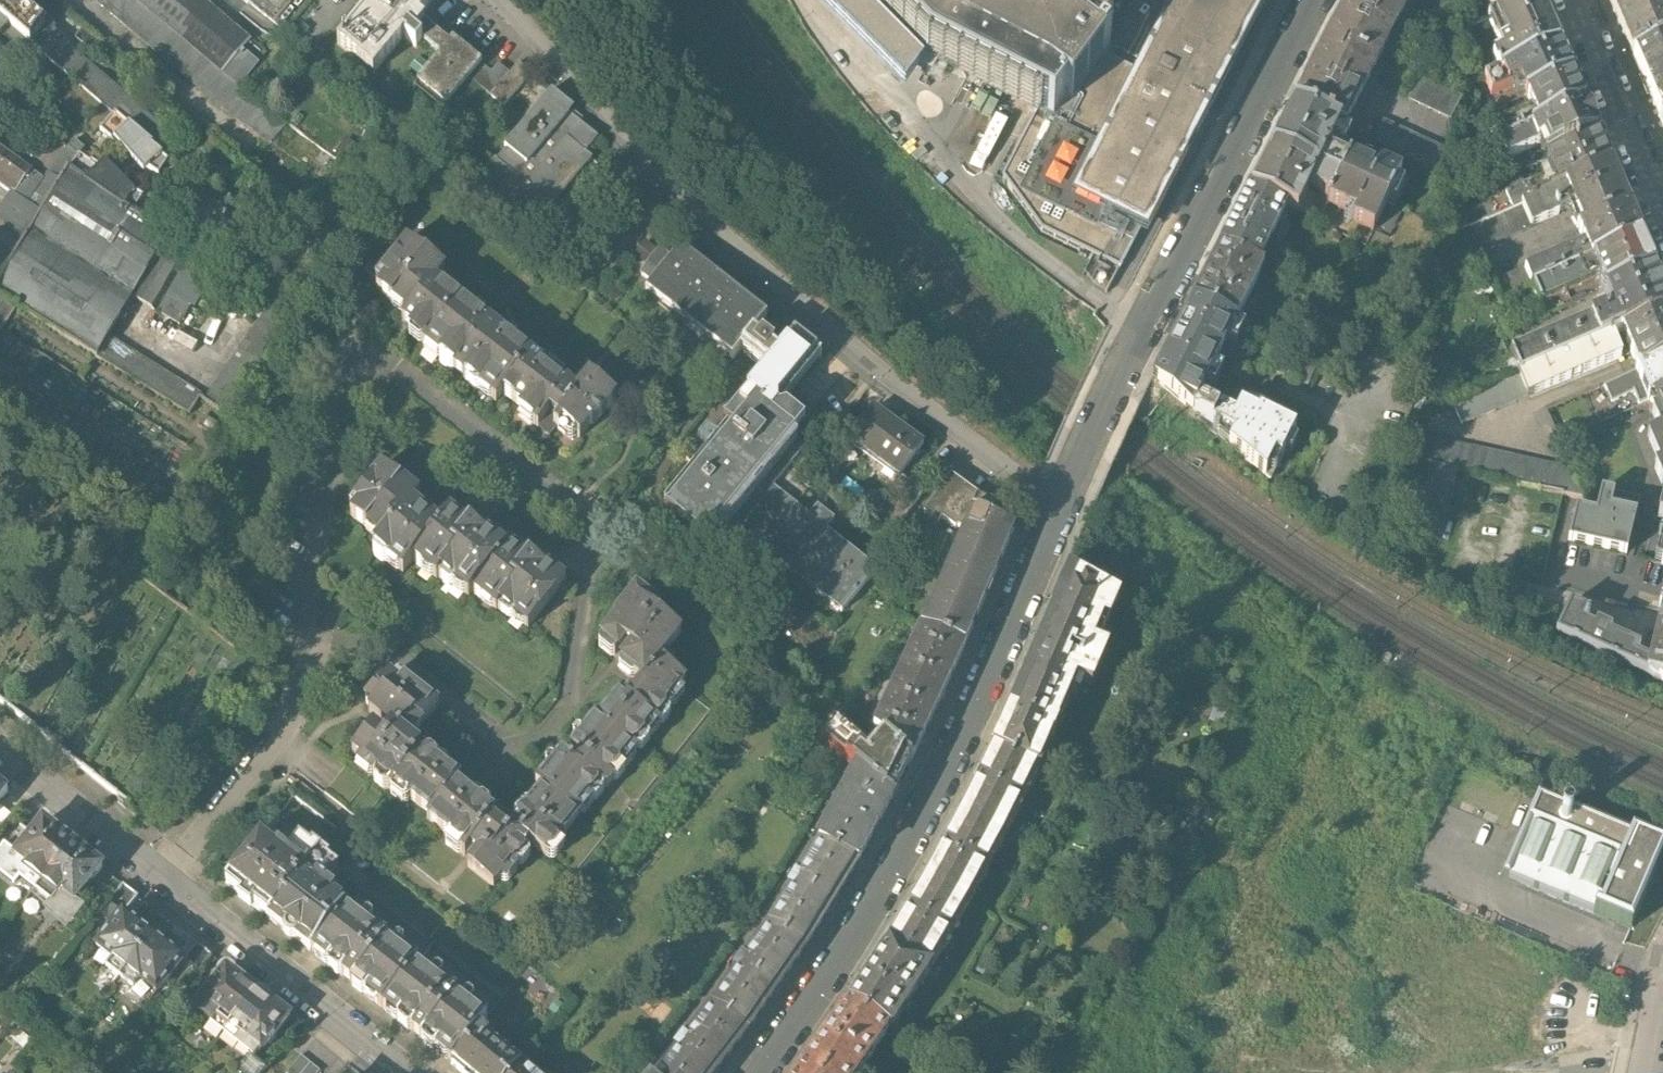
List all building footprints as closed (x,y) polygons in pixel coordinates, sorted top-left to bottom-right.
[(31,41),(46,23),(18,0),(0,0),(0,16),(31,41)] [(148,44),(150,44),(231,113),(270,142),(287,122),(238,85),(137,0),(96,0),(148,44)] [(238,85),(267,51),(206,0),(137,0),(238,85)] [(405,37),(407,39),(405,40),(416,49),(423,42),(440,57),(417,83),(445,107),(468,79),(480,65),(481,63),(454,41),(451,45),(420,19),(436,0),(377,0),(339,46),(373,74),(405,37)] [(926,48),(1037,108),(1054,118),(1110,48),(1113,31),(1089,6),(1083,0),(882,0),(926,48)] [(1141,230),(1073,195),(1173,0),(1132,0),(1113,31),(1110,48),(1054,118),(1037,108),(1004,174),(1041,230),(1120,268),(1141,230)] [(1073,195),(1141,230),(1147,234),(1266,0),(1173,0),(1073,195)] [(1346,6),(1394,30),(1409,0),(1349,0),(1346,6)] [(1494,11),(1495,11),(1521,0),(1490,0),(1494,11)] [(1541,0),(1521,0),(1495,11),(1507,38),(1498,41),(1501,48),(1493,51),(1499,67),(1559,44),(1555,32),(1541,0)] [(1620,21),(1634,54),(1662,42),(1662,0),(1611,0),(1620,21)] [(1339,20),(1324,48),(1372,72),(1394,30),(1346,6),(1339,20)] [(1,33),(23,51),(31,41),(0,16),(0,34),(1,33)] [(69,43),(46,23),(31,41),(54,61),(66,46),(69,43)] [(1660,117),(1662,115),(1662,42),(1634,54),(1654,101),(1660,117)] [(1564,55),(1559,44),(1499,67),(1485,73),(1492,89),(1520,77),(1526,92),(1527,92),(1572,73),(1564,55)] [(149,142),(162,128),(66,46),(54,61),(113,112),(99,128),(111,138),(109,140),(158,174),(168,158),(149,142)] [(1372,72),(1324,48),(1308,79),(1295,105),(1338,125),(1343,128),(1372,72)] [(468,79),(491,97),(510,75),(498,65),(491,74),(480,65),(468,79)] [(518,65),(510,75),(491,97),(503,107),(530,75),(518,65)] [(1580,92),(1572,73),(1527,92),(1533,106),(1539,122),(1584,104),(1580,92)] [(1420,77),(1409,98),(1450,118),(1460,98),(1420,77)] [(572,109),(551,91),(505,147),(507,148),(497,161),(495,159),(477,182),(533,228),(591,159),(583,153),(596,138),(568,114),(572,109)] [(1590,118),(1584,104),(1539,122),(1504,138),(1509,152),(1548,136),(1554,152),(1597,134),(1590,118)] [(1338,125),(1295,105),(1273,148),(1320,171),(1329,152),(1326,151),(1332,138),(1338,125)] [(1504,138),(1539,122),(1533,106),(1486,126),(1493,142),(1504,138)] [(1383,120),(1372,142),(1437,172),(1447,151),(1383,120)] [(1343,128),(1338,125),(1332,138),(1349,146),(1355,133),(1343,128)] [(1605,154),(1597,134),(1554,152),(1546,155),(1551,170),(1522,182),(1521,180),(1509,185),(1509,187),(1458,208),(1464,224),(1522,200),(1609,164),(1605,154)] [(319,176),(338,163),(326,146),(317,152),(308,139),(298,146),(319,176)] [(31,170),(0,147),(0,183),(14,193),(31,170)] [(1320,171),(1273,148),(1251,191),(1285,207),(1304,216),(1313,197),(1304,192),(1308,185),(1312,188),(1320,171)] [(1329,152),(1320,171),(1386,201),(1400,173),(1378,163),(1376,169),(1349,155),(1347,160),(1329,152)] [(14,306),(97,358),(110,336),(134,296),(157,313),(180,327),(215,269),(132,212),(143,196),(91,160),(89,161),(79,154),(67,168),(60,180),(53,192),(25,239),(0,281),(0,297),(14,306)] [(1573,202),(1578,213),(1622,195),(1616,179),(1609,164),(1522,200),(1531,222),(1559,210),(1560,207),(1573,202)] [(25,239),(53,192),(60,180),(48,172),(44,179),(31,170),(14,193),(0,212),(0,221),(25,239)] [(1371,230),(1386,201),(1320,171),(1312,188),(1328,195),(1326,200),(1353,214),(1350,220),(1371,230)] [(1285,207),(1251,191),(1221,249),(1255,266),(1285,207)] [(1632,219),(1622,195),(1578,213),(1583,227),(1580,228),(1585,241),(1592,258),(1640,238),(1632,219)] [(1433,289),(1485,268),(1475,245),(1531,222),(1522,200),(1464,224),(1445,232),(1433,289)] [(393,286),(422,309),(450,275),(457,267),(421,237),(394,270),(401,276),(393,286)] [(1640,238),(1592,258),(1532,283),(1540,300),(1599,276),(1604,288),(1653,268),(1644,248),(1640,238)] [(1532,283),(1592,258),(1585,241),(1492,280),(1500,297),(1532,283)] [(767,318),(680,246),(670,259),(660,252),(640,275),(650,283),(646,288),(732,360),(741,350),(765,370),(726,417),(725,416),(723,419),(734,428),(666,510),(706,542),(726,519),(792,439),(808,420),(808,414),(800,407),(794,407),(790,413),(781,406),(782,404),(778,401),(816,355),(820,359),(822,357),(794,335),(778,354),(772,348),(775,345),(762,335),(760,339),(754,334),(767,318)] [(1221,249),(1194,303),(1234,324),(1262,269),(1255,266),(1221,249)] [(1604,288),(1615,316),(1607,319),(1603,311),(1511,350),(1519,372),(1610,334),(1622,329),(1662,312),(1662,292),(1653,268),(1604,288)] [(423,326),(508,396),(516,386),(544,352),(450,275),(422,309),(418,314),(427,321),(423,326)] [(0,297),(0,327),(1,327),(14,306),(0,297)] [(1235,324),(1234,324),(1194,303),(1160,370),(1164,372),(1201,391),(1217,358),(1235,324)] [(270,307),(204,400),(228,416),(293,322),(270,307)] [(1622,329),(1639,369),(1662,359),(1662,312),(1622,329)] [(1610,334),(1519,372),(1451,399),(1460,421),(1620,356),(1610,334)] [(201,394),(110,336),(97,358),(189,415),(201,394)] [(589,389),(544,352),(516,386),(540,406),(537,411),(562,431),(575,415),(598,434),(630,395),(602,373),(589,389)] [(1303,363),(1291,358),(1285,372),(1297,377),(1303,363)] [(1639,369),(1606,383),(1612,399),(1649,384),(1655,398),(1662,394),(1662,359),(1639,369)] [(1304,362),(1303,363),(1297,377),(1295,382),(1307,387),(1316,367),(1304,362)] [(1201,391),(1164,372),(1161,378),(1157,384),(1193,414),(1193,412),(1213,423),(1210,427),(1271,478),(1296,428),(1260,410),(1259,412),(1241,403),(1236,414),(1221,407),(1219,411),(1196,400),(1198,396),(1201,391)] [(1660,466),(1662,465),(1662,394),(1655,398),(1648,401),(1660,431),(1648,436),(1660,466)] [(923,446),(876,410),(852,441),(899,477),(923,446)] [(1554,466),(1405,429),(1403,439),(1400,452),(1411,455),(1457,466),(1563,492),(1579,496),(1583,498),(1567,459),(1554,466)] [(804,449),(792,439),(726,519),(841,614),(875,572),(825,531),(833,521),(816,508),(808,517),(773,488),(804,449)] [(1457,466),(1411,455),(1398,508),(1403,509),(1444,519),(1457,466)] [(351,512),(379,536),(371,546),(398,568),(409,555),(438,522),(411,499),(416,494),(383,466),(355,499),(359,502),(351,512)] [(977,496),(953,478),(926,516),(939,526),(943,520),(957,533),(960,528),(965,532),(974,511),(971,510),(977,496)] [(924,493),(912,483),(886,518),(898,527),(924,493)] [(1615,492),(1601,488),(1596,511),(1577,506),(1569,539),(1627,553),(1640,498),(1615,492)] [(448,510),(438,522),(409,555),(435,578),(441,571),(469,594),(473,590),(506,551),(475,525),(472,530),(448,510)] [(1018,529),(974,511),(965,532),(925,628),(968,646),(1018,529)] [(511,544),(506,551),(473,590),(497,611),(502,605),(529,627),(566,583),(538,558),(533,563),(511,544)] [(1083,562),(1058,622),(1105,639),(1117,606),(1124,610),(1133,585),(1083,562)] [(615,617),(599,636),(616,650),(625,639),(631,644),(618,659),(642,678),(658,658),(677,634),(654,616),(661,608),(635,586),(612,614),(615,617)] [(1653,650),(1638,647),(1638,648),(1608,634),(1610,629),(1596,623),(1594,628),(1584,623),(1588,612),(1571,604),(1557,632),(1620,662),(1662,682),(1662,611),(1661,619),(1653,650)] [(1119,646),(1105,639),(1058,622),(1034,683),(1079,703),(1091,675),(1104,680),(1119,646)] [(925,628),(898,683),(941,704),(955,674),(968,646),(925,628)] [(687,681),(658,658),(642,678),(625,699),(618,693),(596,720),(637,754),(685,694),(680,690),(687,681)] [(426,816),(453,783),(456,780),(430,759),(432,757),(408,737),(435,705),(394,672),(364,709),(385,725),(379,732),(369,724),(347,751),(357,760),(352,766),(367,779),(373,773),(426,816)] [(928,733),(941,704),(898,683),(876,730),(882,735),(914,762),(928,733)] [(1054,761),(1079,703),(1034,683),(1009,741),(1054,761)] [(536,786),(541,790),(509,829),(528,844),(550,862),(565,843),(561,840),(577,819),(603,789),(606,791),(609,788),(637,754),(596,720),(565,757),(561,754),(536,786)] [(895,799),(914,762),(882,735),(870,749),(837,721),(823,738),(856,766),(895,799)] [(1009,741),(977,805),(1020,829),(1054,761),(1009,741)] [(861,865),(895,799),(856,766),(817,840),(821,842),(861,865)] [(524,850),(528,844),(509,829),(453,783),(426,816),(423,820),(472,860),(465,868),(491,890),(498,882),(503,887),(530,855),(524,850)] [(977,805),(941,872),(983,896),(1020,829),(977,805)] [(25,870),(41,882),(73,843),(44,820),(15,855),(29,866),(25,870)] [(1633,836),(1598,917),(1631,931),(1662,857),(1662,849),(1633,836)] [(278,847),(276,850),(262,839),(226,883),(267,914),(320,850),(311,843),(308,846),(299,839),(287,853),(278,847)] [(821,842),(770,926),(807,952),(861,865),(821,842)] [(105,866),(73,843),(41,882),(50,889),(58,895),(74,906),(77,902),(105,866)] [(344,903),(324,887),(338,870),(326,860),(328,857),(320,850),(267,914),(307,947),(344,903)] [(934,969),(983,896),(941,872),(889,942),(934,969)] [(122,914),(123,912),(124,913),(138,896),(123,884),(108,903),(122,914)] [(77,902),(74,906),(58,895),(45,910),(66,931),(85,909),(77,902)] [(415,962),(344,903),(307,947),(379,1006),(415,962)] [(106,968),(119,979),(154,936),(124,913),(123,912),(122,914),(96,946),(112,960),(106,968)] [(770,926),(711,1006),(749,1035),(807,952),(770,926)] [(183,960),(154,936),(119,979),(133,990),(140,981),(157,996),(184,962),(185,961),(183,960)] [(889,942),(849,1003),(892,1033),(934,969),(889,942)] [(212,954),(197,943),(183,960),(185,961),(184,962),(197,972),(212,954)] [(486,1021),(415,962),(379,1006),(450,1065),(479,1030),(486,1021)] [(196,1010),(223,1033),(257,991),(225,966),(201,997),(203,1001),(196,1010)] [(290,1017),(257,991),(223,1033),(251,1056),(254,1059),(255,1057),(290,1017)] [(814,1053),(841,1072),(864,1072),(892,1033),(849,1003),(814,1053)] [(655,1072),(720,1072),(749,1035),(711,1006),(655,1072)] [(479,1030),(450,1065),(459,1072),(519,1072),(524,1067),(479,1030)] [(814,1053),(799,1072),(841,1072),(814,1053)] [(285,1072),(286,1072),(316,1072),(319,1069),(300,1054),(285,1072)] [(255,1057),(254,1059),(251,1056),(237,1070),(240,1072),(261,1072),(267,1067),(255,1057)]
